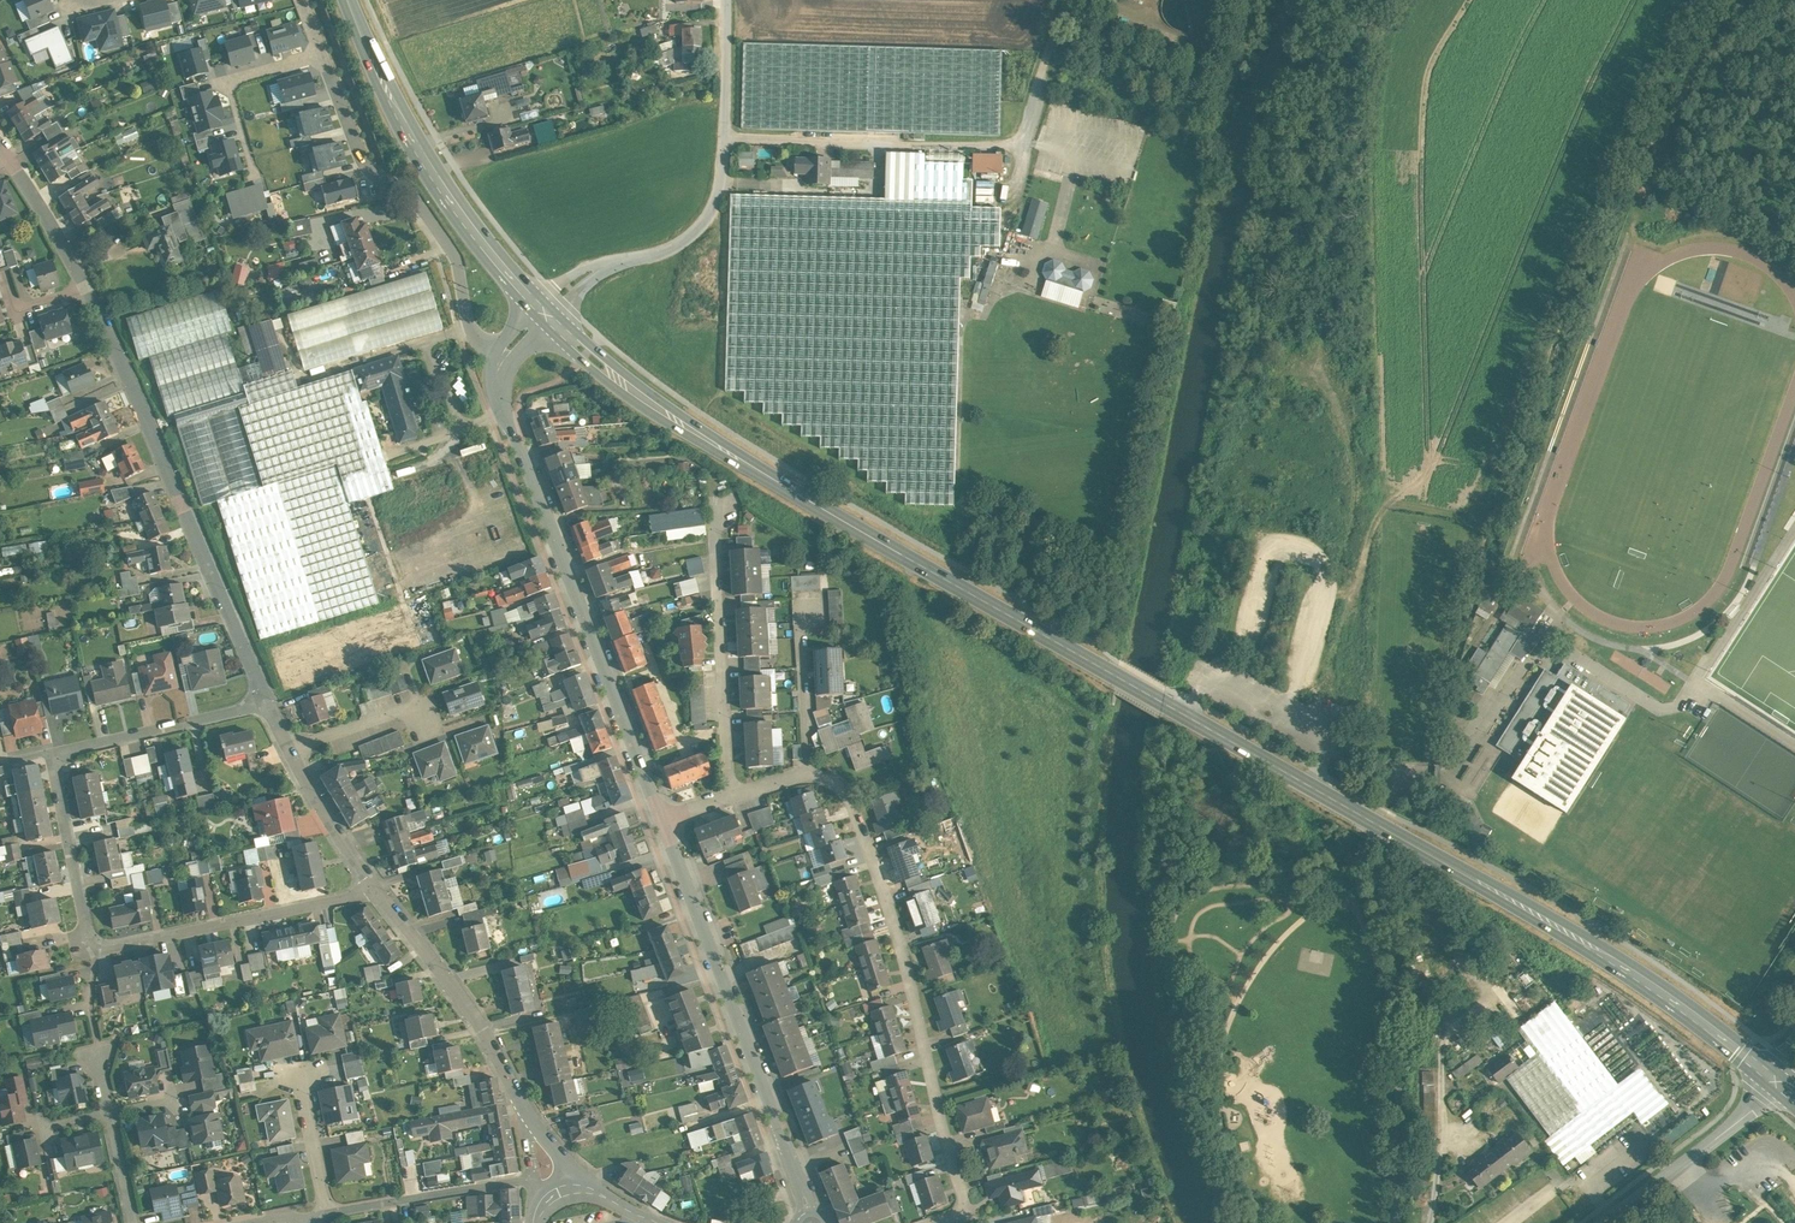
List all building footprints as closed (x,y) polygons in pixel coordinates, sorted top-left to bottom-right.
[(32,19),(47,13),(54,10),(50,0),(25,0),(32,19)] [(141,4),(147,30),(172,24),(171,22),(167,4),(166,0),(160,0),(141,4)] [(195,15),(227,6),(227,4),(226,0),(191,0),(195,15)] [(177,2),(167,4),(171,22),(180,20),(177,2)] [(113,12),(79,20),(84,41),(101,37),(104,49),(121,45),(113,12)] [(27,21),(31,30),(38,27),(51,22),(47,13),(32,19),(27,21)] [(294,24),(266,32),(273,55),(281,52),(281,53),(290,50),(301,46),(294,24)] [(691,24),(669,25),(669,36),(682,36),(682,47),(702,47),(702,30),(692,30),(691,24)] [(655,25),(640,30),(642,37),(657,33),(655,25)] [(41,34),(26,40),(32,55),(48,48),(56,68),(74,61),(60,26),(41,34)] [(20,42),(26,40),(41,34),(38,27),(31,30),(18,36),(20,42)] [(247,38),(225,44),(232,66),(253,60),(247,38)] [(1143,44),(1133,41),(1131,49),(1140,52),(1143,44)] [(1002,51),(744,44),(742,129),(1000,136),(1002,51)] [(702,47),(682,47),(682,59),(674,60),(674,71),(690,71),(690,64),(702,64),(702,47)] [(200,49),(180,55),(186,78),(207,72),(200,49)] [(657,55),(660,64),(662,64),(663,67),(670,65),(666,52),(661,54),(657,55)] [(0,68),(0,87),(14,83),(18,82),(12,64),(8,66),(0,68)] [(519,68),(514,69),(515,72),(507,75),(511,92),(512,95),(525,92),(521,76),(527,75),(526,71),(519,68)] [(506,72),(476,81),(479,94),(480,94),(493,91),(495,96),(511,92),(507,75),(506,72)] [(309,74),(278,83),(283,103),(315,95),(309,74)] [(0,87),(0,97),(16,91),(14,83),(0,87)] [(32,86),(16,91),(24,103),(27,102),(25,99),(32,95),(35,93),(32,86)] [(479,94),(459,100),(463,113),(461,115),(462,119),(465,120),(466,123),(487,117),(482,102),(496,98),(495,96),(493,91),(480,94),(479,94)] [(211,92),(188,99),(193,116),(220,108),(217,97),(213,98),(211,92)] [(58,93),(42,99),(45,109),(48,108),(56,105),(62,103),(58,93)] [(1158,100),(1143,94),(1138,108),(1153,114),(1158,100)] [(27,102),(24,103),(7,113),(16,127),(33,118),(37,115),(33,108),(38,105),(32,95),(25,99),(27,102)] [(591,115),(605,111),(603,105),(589,108),(591,115)] [(220,108),(193,116),(198,134),(221,127),(219,121),(224,120),(220,108)] [(326,108),(294,117),(300,139),(322,133),(332,130),(326,108)] [(33,118),(16,127),(25,142),(42,132),(51,126),(45,117),(36,123),(33,118)] [(56,122),(51,126),(42,132),(46,138),(48,137),(61,129),(56,122)] [(118,144),(139,136),(135,127),(115,135),(118,144)] [(61,129),(48,137),(46,138),(49,144),(58,139),(58,138),(64,134),(61,129)] [(508,129),(488,134),(493,151),(512,145),(529,140),(526,130),(509,134),(508,129)] [(49,144),(33,154),(42,169),(58,159),(68,153),(79,148),(73,138),(68,141),(64,134),(58,138),(58,139),(49,144)] [(241,170),(233,141),(212,147),(214,156),(211,157),(214,168),(217,167),(220,176),(241,170)] [(340,143),(307,152),(313,174),(345,165),(340,143)] [(754,165),(754,151),(744,151),(744,165),(754,165)] [(1003,155),(974,154),(973,172),(1003,172),(1003,155)] [(58,159),(42,169),(51,184),(58,179),(68,173),(67,173),(70,171),(71,174),(78,170),(76,166),(73,161),(72,160),(62,166),(58,159)] [(830,160),(807,160),(807,162),(805,162),(803,159),(799,159),(797,162),(796,171),(799,173),(802,173),(805,171),(807,171),(807,174),(808,173),(808,184),(829,184),(830,177),(839,178),(839,162),(830,161),(830,160)] [(930,162),(892,161),(890,207),(978,210),(978,188),(968,188),(969,172),(930,171),(930,162)] [(874,162),(839,162),(839,178),(874,178),(874,162)] [(76,188),(59,198),(68,213),(85,203),(81,196),(97,186),(89,174),(80,179),(83,184),(76,188)] [(331,185),(321,187),(326,206),(336,203),(336,204),(348,201),(348,200),(358,197),(355,186),(353,179),(342,182),(342,181),(331,184),(331,185)] [(0,184),(0,216),(2,220),(17,213),(4,182),(0,184)] [(229,196),(236,218),(266,210),(260,187),(229,196)] [(187,194),(171,199),(173,205),(189,200),(187,194)] [(173,205),(172,205),(175,213),(192,207),(190,199),(189,200),(173,205)] [(1048,204),(1034,200),(1023,235),(1037,239),(1048,204)] [(269,218),(276,216),(273,202),(266,203),(269,218)] [(85,203),(68,213),(77,227),(94,217),(93,217),(103,211),(98,204),(89,210),(85,203)] [(890,207),(736,203),(731,398),(750,399),(750,410),(769,410),(769,421),(788,422),(788,432),(807,433),(807,444),(826,444),(826,455),(845,456),(844,467),(864,467),(863,478),(873,478),(873,489),(892,490),(892,500),(911,501),(911,512),(960,513),(961,460),(966,286),(976,286),(976,265),(986,265),(986,254),(1005,255),(1006,216),(977,215),(978,210),(890,207)] [(175,213),(161,218),(165,227),(142,236),(148,250),(156,247),(164,268),(183,261),(175,240),(178,239),(179,243),(202,234),(192,207),(175,213)] [(118,208),(96,221),(100,228),(125,220),(118,208)] [(309,218),(289,222),(292,238),(311,234),(308,219),(309,219),(309,218)] [(356,218),(332,227),(339,246),(347,243),(348,243),(349,245),(370,238),(365,224),(359,227),(356,218)] [(370,238),(349,245),(348,243),(347,243),(339,246),(343,256),(351,253),(353,258),(375,251),(370,238)] [(0,249),(0,271),(8,269),(3,253),(4,253),(2,248),(0,249)] [(13,250),(4,253),(3,253),(8,269),(18,266),(13,250)] [(375,251),(353,258),(358,272),(361,280),(371,276),(368,268),(379,264),(375,251)] [(316,259),(299,264),(301,273),(319,268),(316,259)] [(1054,260),(1046,264),(1043,273),(1047,280),(1056,283),(1063,279),(1071,282),(1075,289),(1083,292),(1091,288),(1093,279),(1089,272),(1081,269),(1074,273),(1066,270),(1062,263),(1054,260)] [(269,276),(285,272),(282,261),(266,266),(269,276)] [(991,262),(984,283),(991,286),(998,265),(991,262)] [(52,263),(34,269),(41,290),(59,284),(52,263)] [(246,274),(235,271),(233,282),(243,284),(246,274)] [(304,368),(442,324),(425,271),(287,314),(304,368)] [(382,274),(368,279),(370,286),(384,281),(382,274)] [(301,289),(314,285),(312,276),(298,279),(301,289)] [(218,290),(126,319),(139,360),(149,357),(225,332),(226,333),(232,331),(218,290)] [(63,311),(39,318),(46,340),(70,332),(68,327),(71,326),(72,323),(71,318),(68,317),(65,317),(63,311)] [(271,320),(248,327),(255,352),(258,363),(264,380),(288,373),(271,320)] [(248,327),(247,325),(237,328),(246,355),(255,352),(248,327)] [(40,329),(29,333),(32,344),(35,351),(46,347),(40,329)] [(225,332),(149,357),(168,417),(173,415),(245,393),(237,369),(226,333),(225,332)] [(0,347),(0,348),(0,369),(2,374),(0,375),(1,376),(28,367),(22,348),(20,342),(12,345),(11,343),(0,347)] [(32,344),(22,348),(28,367),(39,364),(35,351),(32,344)] [(395,370),(391,358),(352,370),(352,371),(360,393),(382,386),(399,443),(420,437),(413,413),(413,414),(407,394),(409,393),(408,389),(406,390),(402,379),(404,379),(401,368),(395,370)] [(258,363),(237,369),(243,388),(264,380),(258,363)] [(84,365),(63,374),(71,393),(95,383),(91,372),(88,373),(84,365)] [(297,388),(248,403),(248,405),(237,408),(262,487),(217,501),(260,640),(378,603),(342,486),(387,472),(366,402),(361,403),(358,394),(360,393),(352,371),(297,388)] [(264,380),(243,388),(245,393),(248,403),(297,388),(292,371),(288,373),(264,380)] [(245,393),(173,415),(177,427),(237,408),(248,405),(248,403),(245,393)] [(59,398),(46,404),(50,412),(63,406),(59,398)] [(103,402),(85,410),(68,418),(73,430),(90,423),(92,426),(101,422),(99,419),(109,415),(103,402)] [(568,404),(553,406),(554,414),(569,413),(568,404)] [(63,406),(50,412),(53,419),(66,413),(63,406)] [(237,408),(177,427),(202,506),(217,501),(262,487),(237,408)] [(66,413),(53,419),(56,424),(62,421),(68,418),(66,413)] [(554,414),(548,415),(551,424),(570,422),(569,413),(554,414)] [(109,415),(99,419),(101,422),(92,426),(93,429),(76,436),(81,449),(99,441),(117,433),(109,415)] [(548,415),(529,419),(534,433),(553,428),(551,424),(548,415)] [(65,423),(58,425),(60,436),(67,435),(65,423)] [(553,428),(534,433),(539,446),(558,442),(554,433),(553,428)] [(575,431),(554,433),(558,442),(575,441),(575,431)] [(131,445),(112,454),(113,454),(102,459),(107,471),(118,466),(124,478),(142,469),(131,445)] [(83,451),(62,455),(64,463),(84,459),(85,459),(83,451)] [(566,451),(545,459),(550,473),(572,466),(568,457),(566,451)] [(584,456),(568,457),(572,466),(584,464),(584,456)] [(584,464),(572,466),(576,477),(588,476),(588,464),(584,464)] [(572,466),(550,473),(556,488),(577,480),(576,477),(572,466)] [(101,480),(80,484),(82,496),(103,492),(101,480)] [(577,480),(556,488),(566,514),(587,506),(604,506),(597,487),(580,487),(577,480)] [(131,487),(110,491),(116,504),(136,496),(131,487)] [(152,492),(133,500),(142,520),(160,512),(152,492)] [(112,510),(104,511),(106,519),(114,517),(112,510)] [(142,520),(135,523),(139,533),(146,530),(150,541),(169,533),(160,512),(142,520)] [(702,512),(683,515),(685,529),(705,526),(702,512)] [(683,515),(649,520),(652,534),(685,529),(683,515)] [(588,521),(570,528),(578,550),(596,543),(595,539),(611,533),(607,521),(590,527),(588,521)] [(748,536),(748,524),(738,524),(738,536),(748,536)] [(638,537),(627,538),(628,546),(631,546),(631,548),(639,547),(638,537)] [(752,537),(737,538),(737,545),(753,544),(752,537)] [(596,543),(578,550),(584,563),(619,549),(616,540),(609,542),(598,546),(596,543)] [(48,552),(47,541),(30,542),(31,553),(48,552)] [(4,556),(28,552),(26,542),(2,547),(4,556)] [(135,545),(121,548),(122,555),(127,554),(137,552),(135,545)] [(137,552),(127,554),(129,565),(146,562),(148,560),(151,574),(171,570),(166,546),(137,552)] [(738,552),(733,552),(733,554),(732,555),(732,558),(733,559),(734,567),(760,565),(759,551),(753,551),(738,552)] [(623,556),(604,564),(608,574),(631,566),(627,556),(623,556)] [(538,557),(521,564),(521,565),(508,570),(511,580),(524,575),(526,580),(544,573),(538,557)] [(700,557),(687,560),(689,574),(703,571),(700,557)] [(604,563),(586,571),(591,584),(609,577),(608,574),(604,564),(604,563)] [(760,565),(734,567),(734,574),(733,575),(733,579),(734,580),(734,581),(761,580),(760,565)] [(130,571),(120,573),(121,579),(131,578),(130,571)] [(544,573),(526,580),(528,585),(503,594),(507,604),(525,597),(526,597),(550,588),(544,573)] [(629,574),(611,581),(615,591),(633,584),(629,574)] [(820,575),(792,577),(792,591),(821,589),(820,575)] [(131,578),(121,579),(123,589),(138,586),(136,576),(131,578)] [(609,577),(591,584),(596,598),(615,591),(611,581),(609,577)] [(695,579),(678,583),(682,597),(698,593),(695,579)] [(761,580),(734,581),(735,589),(734,589),(734,593),(735,594),(735,596),(741,595),(756,594),(762,594),(761,580)] [(181,583),(158,588),(160,602),(142,606),(142,613),(156,610),(185,604),(181,583)] [(842,590),(828,591),(831,633),(845,633),(842,590)] [(442,637),(426,592),(270,646),(285,690),(442,637)] [(697,594),(685,598),(687,605),(699,602),(697,594)] [(553,595),(535,601),(535,602),(519,607),(522,617),(532,613),(538,611),(540,615),(558,609),(553,595)] [(627,595),(618,598),(621,609),(631,605),(627,595)] [(1543,613),(1519,597),(1507,615),(1511,617),(1507,623),(1522,633),(1522,634),(1521,634),(1516,642),(1517,642),(1510,653),(1518,658),(1518,657),(1521,659),(1532,640),(1527,637),(1531,631),(1543,613)] [(618,598),(599,605),(604,618),(623,612),(623,611),(622,612),(621,609),(618,598)] [(185,604),(156,610),(159,628),(176,624),(189,622),(188,620),(185,604)] [(142,606),(129,609),(130,615),(142,613),(142,606)] [(454,618),(452,607),(445,608),(446,619),(454,618)] [(764,608),(738,610),(739,626),(765,624),(764,608)] [(558,609),(540,615),(541,620),(535,622),(526,625),(531,640),(547,634),(565,627),(558,609)] [(623,612),(604,618),(613,640),(631,635),(626,621),(623,612)] [(54,613),(47,614),(50,627),(56,626),(54,613)] [(626,621),(631,635),(634,634),(652,629),(646,614),(626,621)] [(701,615),(680,621),(683,629),(699,627),(700,628),(704,626),(701,615)] [(534,617),(524,621),(526,625),(535,622),(534,617)] [(189,622),(176,624),(177,633),(194,629),(192,619),(188,620),(189,622)] [(1507,625),(1476,674),(1475,673),(1475,674),(1470,682),(1478,687),(1476,690),(1483,695),(1487,688),(1478,682),(1481,678),(1490,684),(1496,675),(1510,653),(1517,642),(1516,642),(1521,634),(1522,634),(1522,633),(1507,623),(1506,624),(1507,625)] [(765,624),(739,626),(740,641),(766,640),(765,624)] [(683,629),(677,629),(674,634),(678,638),(679,645),(703,643),(706,639),(701,635),(700,628),(699,627),(683,629)] [(568,634),(549,641),(554,653),(555,656),(564,653),(566,656),(575,652),(568,634)] [(634,634),(613,642),(625,673),(646,665),(634,634)] [(20,654),(31,651),(26,636),(15,640),(20,654)] [(766,640),(740,641),(741,658),(744,658),(760,657),(767,656),(766,640)] [(549,641),(536,646),(541,657),(554,653),(549,641)] [(703,643),(679,645),(675,650),(680,653),(681,662),(683,661),(684,668),(701,666),(701,659),(703,659),(702,651),(706,646),(703,643)] [(1478,648),(1467,665),(1476,670),(1487,653),(1478,648)] [(217,650),(194,656),(196,666),(187,668),(189,674),(193,690),(225,683),(217,650)] [(455,650),(423,661),(431,684),(463,672),(455,650)] [(841,650),(816,651),(819,696),(831,696),(844,695),(841,650)] [(566,656),(564,653),(555,656),(557,660),(551,662),(556,673),(561,671),(579,665),(575,652),(566,656)] [(157,665),(149,667),(148,666),(146,666),(147,668),(140,669),(141,672),(145,693),(146,694),(176,687),(169,654),(155,657),(157,665)] [(550,658),(537,663),(543,678),(556,673),(551,662),(550,658)] [(760,663),(745,664),(745,671),(761,670),(760,663)] [(122,665),(105,669),(107,679),(91,683),(92,685),(96,702),(97,705),(130,698),(122,665)] [(775,669),(761,670),(761,677),(768,677),(769,692),(776,692),(775,669)] [(1513,779),(1566,813),(1625,720),(1628,716),(1617,709),(1623,701),(1599,686),(1596,691),(1593,688),(1588,696),(1572,686),(1572,687),(1545,670),(1523,705),(1521,704),(1515,713),(1517,714),(1496,746),(1523,763),(1513,779)] [(703,671),(689,672),(690,686),(703,685),(703,671)] [(141,672),(131,674),(136,695),(145,693),(141,672)] [(189,674),(181,676),(185,692),(193,690),(189,674)] [(583,674),(565,681),(569,691),(565,693),(566,698),(589,690),(583,674)] [(402,675),(395,678),(400,692),(408,690),(402,675)] [(76,676),(45,683),(48,695),(40,696),(42,702),(45,718),(46,718),(46,717),(83,709),(76,676)] [(746,678),(742,678),(743,694),(769,692),(768,677),(761,677),(746,678)] [(395,678),(389,680),(393,694),(394,695),(400,692),(395,678)] [(389,680),(382,682),(386,696),(393,694),(389,680)] [(538,704),(550,702),(546,681),(534,684),(538,704)] [(382,682),(375,685),(379,698),(386,696),(382,682)] [(476,683),(444,694),(451,715),(473,707),(472,703),(481,699),(476,683)] [(632,691),(643,720),(664,712),(653,683),(632,691)] [(92,685),(85,687),(89,703),(96,702),(92,685)] [(375,685),(368,687),(373,700),(379,698),(375,685)] [(703,685),(690,686),(692,724),(695,724),(694,724),(695,724),(706,723),(703,685)] [(563,689),(554,693),(557,701),(566,698),(565,693),(563,689)] [(589,690),(566,698),(568,703),(573,701),(577,711),(594,705),(589,690)] [(769,692),(743,694),(744,710),(747,709),(763,708),(770,708),(769,692)] [(322,695),(301,702),(309,726),(330,718),(322,695)] [(566,698),(557,701),(560,710),(570,706),(568,703),(566,698)] [(42,702),(34,704),(38,720),(45,718),(42,702)] [(831,702),(817,703),(817,711),(827,707),(827,708),(832,708),(831,702)] [(34,703),(24,705),(21,709),(10,712),(12,720),(16,736),(41,731),(38,720),(34,704),(34,703)] [(855,731),(836,738),(832,727),(819,732),(824,745),(823,745),(824,748),(824,747),(827,755),(848,747),(856,771),(885,760),(881,748),(866,753),(859,734),(874,729),(865,703),(847,709),(855,731)] [(817,711),(813,712),(818,727),(832,723),(827,708),(827,707),(817,711)] [(597,711),(579,717),(582,728),(566,733),(570,740),(604,729),(597,711)] [(643,720),(655,751),(676,743),(664,712),(643,720)] [(764,715),(748,716),(748,724),(765,723),(765,715),(764,715)] [(566,716),(551,719),(554,727),(568,723),(566,716)] [(0,723),(0,722),(0,724),(3,739),(16,736),(12,720),(0,723)] [(748,724),(747,724),(748,748),(772,747),(771,723),(765,723),(748,724)] [(488,726),(459,736),(467,759),(475,756),(477,760),(497,753),(488,726)] [(604,729),(570,740),(574,752),(585,749),(583,744),(588,742),(593,754),(611,748),(604,729)] [(399,731),(392,733),(397,748),(404,745),(399,731)] [(251,732),(233,736),(233,734),(220,737),(223,749),(224,749),(226,758),(255,752),(251,732)] [(397,748),(392,733),(385,736),(391,750),(397,748)] [(385,736),(378,739),(384,753),(391,750),(385,736)] [(378,739),(371,741),(377,755),(377,756),(384,753),(378,739)] [(371,741),(365,744),(370,757),(377,755),(371,741)] [(444,743),(414,754),(423,778),(440,772),(443,780),(456,775),(444,743)] [(365,744),(358,746),(363,760),(370,757),(365,744)] [(882,746),(886,759),(892,758),(888,744),(882,746)] [(802,759),(801,745),(794,745),(794,760),(802,759)] [(772,747),(748,748),(749,768),(773,766),(772,747)] [(186,750),(165,755),(171,777),(191,772),(186,750)] [(147,754),(131,758),(135,776),(151,772),(147,754)] [(703,754),(683,761),(691,782),(711,775),(703,754)] [(593,765),(588,767),(593,779),(602,777),(619,770),(614,757),(593,765)] [(131,758),(123,760),(127,778),(135,776),(131,758)] [(263,759),(248,762),(250,771),(265,767),(263,759)] [(591,759),(576,763),(578,771),(588,767),(593,765),(591,759)] [(364,760),(338,765),(339,767),(341,771),(341,770),(345,777),(347,775),(346,772),(348,771),(365,768),(364,760)] [(683,761),(663,769),(671,789),(691,782),(683,761)] [(36,766),(13,771),(16,784),(4,787),(7,797),(18,795),(41,790),(36,766)] [(339,767),(320,778),(329,792),(338,787),(340,790),(349,784),(345,777),(341,770),(341,771),(339,767)] [(619,770),(602,777),(593,779),(582,782),(584,788),(604,782),(608,792),(625,786),(619,770)] [(191,772),(171,777),(176,799),(197,794),(191,772)] [(96,774),(73,778),(77,797),(98,793),(95,783),(98,783),(96,774)] [(369,778),(352,788),(354,792),(358,791),(372,783),(369,778)] [(372,783),(358,791),(354,792),(358,799),(364,795),(365,797),(376,789),(372,783)] [(340,790),(338,787),(329,792),(335,803),(354,792),(352,788),(349,784),(340,790)] [(223,800),(228,791),(221,786),(215,796),(223,800)] [(625,786),(608,792),(610,797),(606,798),(604,793),(592,797),(591,798),(597,812),(630,799),(625,786)] [(41,790),(18,795),(23,818),(46,813),(41,790)] [(1471,801),(1453,790),(1446,802),(1464,813),(1471,801)] [(354,792),(335,803),(342,814),(361,803),(358,799),(354,792)] [(897,792),(873,801),(881,822),(875,824),(879,834),(884,832),(900,826),(899,826),(892,806),(901,803),(897,792)] [(98,793),(77,797),(82,820),(105,815),(102,802),(100,803),(98,793)] [(814,793),(792,800),(798,817),(801,816),(820,810),(814,793)] [(213,794),(197,797),(200,811),(216,808),(213,794)] [(286,800),(254,807),(256,820),(264,818),(268,836),(283,833),(293,831),(291,818),(289,819),(285,800),(287,800),(286,800)] [(167,802),(154,805),(156,813),(169,810),(167,802)] [(382,802),(368,810),(372,817),(378,813),(381,819),(390,814),(382,802)] [(361,803),(342,814),(350,828),(369,817),(370,818),(372,817),(368,810),(366,812),(361,803)] [(770,807),(763,809),(768,826),(775,824),(770,807)] [(763,809),(756,811),(761,829),(768,826),(763,809)] [(823,809),(820,810),(801,816),(807,833),(811,832),(829,826),(823,809)] [(756,811),(748,814),(755,831),(761,829),(756,811)] [(46,813),(23,818),(28,842),(51,837),(46,813)] [(623,813),(604,821),(605,824),(589,831),(581,834),(584,841),(588,840),(591,839),(596,838),(608,833),(609,834),(628,827),(623,813)] [(412,814),(383,823),(388,839),(408,833),(405,821),(410,823),(415,821),(412,814)] [(737,817),(717,824),(726,848),(737,844),(734,837),(743,834),(737,817)] [(132,818),(115,821),(117,830),(134,826),(132,818)] [(585,819),(568,824),(571,837),(580,834),(581,834),(589,831),(585,819)] [(717,824),(697,832),(706,856),(726,848),(717,824)] [(829,826),(811,832),(817,849),(821,848),(839,842),(833,824),(829,826)] [(900,826),(884,832),(887,840),(907,833),(904,824),(899,826),(900,826)] [(134,826),(117,830),(119,839),(136,835),(134,826)] [(628,827),(609,834),(612,842),(595,848),(598,857),(634,843),(628,827)] [(293,831),(283,833),(285,842),(300,839),(298,829),(293,831)] [(430,829),(418,833),(421,840),(422,843),(433,840),(430,829)] [(408,833),(388,839),(393,855),(413,849),(412,843),(421,840),(418,833),(409,835),(408,833)] [(591,839),(588,840),(590,847),(598,844),(596,838),(591,839)] [(115,839),(93,843),(97,859),(118,854),(115,839)] [(843,840),(839,842),(821,848),(826,864),(826,865),(830,864),(848,858),(843,840)] [(915,841),(891,849),(898,871),(893,873),(897,883),(905,880),(917,875),(910,855),(919,851),(915,841)] [(18,843),(3,847),(5,855),(20,852),(18,843)] [(315,843),(292,848),(302,892),(325,887),(315,843)] [(634,843),(598,857),(601,865),(618,859),(620,864),(639,857),(634,843)] [(271,845),(264,847),(267,861),(274,860),(271,845)] [(435,845),(423,849),(426,856),(427,859),(438,856),(435,845)] [(264,847),(256,848),(259,863),(267,861),(264,847)] [(413,849),(393,855),(397,869),(417,862),(416,859),(426,856),(423,849),(414,852),(413,849)] [(20,852),(5,855),(7,863),(22,859),(20,852)] [(54,852),(33,856),(36,871),(58,867),(54,852)] [(743,853),(724,861),(727,867),(745,860),(743,853)] [(118,854),(97,859),(100,874),(121,870),(118,854)] [(460,856),(443,861),(445,869),(463,864),(460,856)] [(598,857),(591,859),(594,868),(601,865),(598,857)] [(207,859),(196,861),(199,875),(210,873),(207,859)] [(745,860),(727,867),(731,878),(749,871),(745,860)] [(586,861),(568,866),(571,878),(590,873),(586,861)] [(826,864),(812,869),(815,879),(819,877),(833,873),(830,864),(826,865),(826,864)] [(132,889),(164,882),(160,865),(128,871),(132,889)] [(969,881),(978,877),(974,865),(965,868),(969,881)] [(761,866),(750,871),(758,892),(770,887),(761,866)] [(58,867),(36,871),(40,887),(61,882),(58,867)] [(259,867),(245,870),(247,879),(236,881),(241,903),(261,898),(258,884),(262,883),(259,867)] [(440,869),(417,877),(423,897),(449,889),(446,880),(443,880),(440,869)] [(650,885),(644,869),(611,882),(615,891),(630,885),(632,892),(650,885)] [(731,878),(729,879),(743,913),(763,905),(758,892),(750,871),(749,871),(731,878)] [(833,873),(819,877),(822,886),(836,882),(833,873)] [(606,874),(592,878),(594,885),(607,882),(606,874)] [(917,875),(905,880),(908,888),(923,883),(920,874),(917,875)] [(933,887),(943,883),(940,874),(924,880),(924,881),(930,879),(933,887)] [(127,876),(111,880),(113,889),(129,885),(127,876)] [(863,899),(856,876),(836,882),(839,892),(840,891),(844,905),(863,899)] [(201,879),(187,882),(189,891),(180,893),(185,914),(205,910),(203,897),(205,896),(201,879)] [(923,883),(908,888),(911,897),(930,890),(930,891),(933,890),(930,881),(923,883)] [(650,885),(632,892),(643,921),(661,914),(650,885)] [(449,889),(423,897),(429,917),(452,910),(450,902),(452,901),(449,889)] [(911,897),(906,898),(914,920),(909,922),(912,932),(932,925),(925,904),(934,901),(930,891),(930,890),(911,897)] [(146,891),(133,894),(135,903),(126,905),(109,909),(113,929),(130,925),(130,926),(151,921),(148,907),(150,906),(146,891)] [(30,897),(15,900),(16,907),(28,905),(31,904),(30,897)] [(31,904),(28,905),(33,929),(30,929),(30,930),(59,924),(54,899),(31,904)] [(863,899),(844,905),(848,918),(847,918),(850,928),(860,925),(863,934),(873,930),(863,899)] [(475,903),(457,908),(459,916),(463,915),(478,911),(475,903)] [(383,931),(367,907),(352,917),(368,941),(383,931)] [(478,911),(463,915),(466,929),(484,925),(483,918),(486,917),(484,909),(478,911)] [(315,923),(289,929),(292,947),(319,942),(315,923)] [(466,929),(462,930),(468,954),(490,949),(484,925),(466,929)] [(850,928),(842,930),(845,939),(863,934),(860,925),(850,928)] [(666,926),(648,933),(651,942),(652,941),(655,950),(673,943),(666,926)] [(289,929),(262,934),(266,953),(292,947),(289,929)] [(873,930),(863,934),(865,943),(856,946),(864,969),(883,963),(873,930)] [(400,955),(383,931),(368,941),(385,965),(400,955)] [(21,932),(6,935),(7,943),(22,939),(21,932)] [(767,934),(761,937),(766,950),(773,948),(767,934)] [(863,934),(845,939),(848,948),(856,946),(865,943),(863,934)] [(761,937),(754,939),(759,953),(766,950),(761,937)] [(22,939),(7,943),(9,950),(2,951),(5,964),(18,961),(17,957),(26,955),(22,939)] [(754,939),(747,942),(752,955),(759,953),(754,939)] [(947,939),(923,948),(931,969),(926,971),(929,981),(949,973),(942,953),(951,950),(947,939)] [(229,942),(214,945),(218,967),(219,967),(234,964),(229,942)] [(747,942),(740,945),(745,958),(752,955),(747,942)] [(673,943),(655,950),(660,964),(678,957),(673,943)] [(214,945),(199,948),(203,970),(205,981),(221,978),(219,967),(218,967),(214,945)] [(26,955),(17,957),(18,961),(20,973),(49,967),(48,962),(46,963),(43,951),(26,955)] [(263,952),(247,955),(249,963),(251,971),(266,968),(263,952)] [(533,954),(520,957),(521,963),(534,960),(533,954)] [(168,955),(138,961),(145,991),(145,994),(174,988),(172,976),(168,955)] [(678,957),(660,964),(662,969),(667,981),(685,974),(678,957)] [(139,963),(130,965),(130,962),(123,964),(123,966),(114,968),(119,993),(131,990),(132,994),(145,991),(139,963)] [(249,963),(240,965),(244,981),(252,979),(251,971),(249,963)] [(777,963),(748,974),(753,987),(782,976),(777,963)] [(883,963),(864,969),(871,992),(890,985),(883,963)] [(660,964),(631,971),(633,982),(657,976),(656,972),(662,969),(660,964)] [(378,965),(364,968),(367,983),(381,979),(378,965)] [(502,971),(508,993),(529,989),(523,966),(502,971)] [(203,970),(188,973),(195,989),(204,987),(203,982),(205,981),(203,970)] [(188,973),(181,974),(186,995),(197,993),(195,989),(188,973)] [(181,974),(172,976),(174,988),(176,997),(186,995),(181,974)] [(43,989),(47,988),(60,985),(58,976),(41,980),(43,989)] [(782,976),(753,987),(758,1000),(786,989),(782,976)] [(391,978),(374,982),(376,990),(392,986),(391,978)] [(415,980),(395,985),(398,1000),(402,999),(403,1005),(422,1001),(418,984),(416,984),(415,980)] [(60,985),(47,988),(51,1008),(76,1003),(72,982),(60,985)] [(114,983),(99,986),(103,1007),(119,1004),(114,983)] [(796,986),(788,989),(793,999),(800,996),(796,986)] [(345,987),(335,989),(338,1008),(348,1007),(345,987)] [(508,993),(513,1015),(534,1010),(529,989),(508,993)] [(702,1018),(690,989),(666,999),(677,1027),(702,1018)] [(786,989),(758,1000),(763,1012),(791,1001),(786,989)] [(960,990),(936,998),(943,1020),(938,1022),(942,1031),(951,1028),(962,1024),(954,1003),(963,1000),(960,990)] [(650,1024),(639,995),(625,998),(637,1029),(650,1024)] [(882,998),(865,1004),(868,1012),(872,1011),(885,1007),(882,998)] [(791,1001),(763,1012),(768,1025),(793,1016),(796,1015),(791,1001)] [(899,1028),(892,1005),(885,1007),(872,1011),(879,1034),(899,1028)] [(587,1007),(574,1011),(580,1034),(593,1030),(587,1007)] [(40,1010),(19,1015),(21,1027),(31,1024),(31,1022),(42,1020),(40,1010)] [(42,1020),(31,1022),(31,1024),(36,1047),(58,1042),(57,1036),(75,1032),(71,1014),(42,1020)] [(338,1015),(323,1018),(325,1025),(307,1029),(312,1052),(345,1045),(338,1015)] [(431,1015),(404,1020),(404,1021),(407,1020),(411,1041),(409,1041),(409,1042),(426,1039),(435,1037),(431,1015)] [(793,1016),(768,1025),(765,1026),(770,1039),(798,1028),(793,1016)] [(713,1048),(702,1018),(677,1027),(687,1054),(713,1048)] [(291,1022),(247,1032),(250,1045),(260,1043),(264,1060),(262,1060),(262,1061),(275,1058),(274,1056),(286,1054),(286,1056),(298,1053),(291,1022)] [(533,1028),(540,1058),(563,1053),(556,1023),(533,1028)] [(962,1024),(951,1028),(954,1037),(968,1032),(965,1023),(962,1024)] [(650,1024),(637,1029),(640,1035),(652,1030),(650,1024)] [(798,1028),(770,1039),(774,1052),(802,1041),(798,1028)] [(899,1028),(879,1034),(886,1057),(906,1051),(899,1028)] [(1556,1132),(1575,1157),(1632,1113),(1613,1088),(1607,1092),(1562,1034),(1537,1054),(1528,1041),(1489,1071),(1499,1083),(1505,1078),(1550,1136),(1556,1132)] [(426,1039),(409,1042),(410,1050),(427,1046),(426,1039)] [(971,1040),(948,1049),(955,1071),(950,1072),(954,1082),(974,1075),(966,1054),(975,1051),(971,1040)] [(802,1041),(774,1052),(779,1064),(807,1053),(802,1041)] [(725,1045),(708,1052),(707,1050),(699,1052),(701,1061),(710,1059),(714,1070),(732,1064),(725,1045)] [(207,1046),(186,1051),(188,1060),(184,1061),(185,1068),(181,1069),(184,1082),(201,1078),(214,1076),(214,1075),(207,1046)] [(458,1047),(434,1052),(436,1064),(439,1063),(441,1072),(438,1073),(438,1074),(444,1073),(462,1069),(458,1047)] [(167,1048),(156,1051),(159,1067),(153,1068),(155,1079),(156,1079),(161,1072),(172,1069),(167,1048)] [(359,1051),(341,1055),(343,1063),(360,1060),(359,1051)] [(699,1052),(687,1054),(691,1068),(702,1065),(701,1061),(699,1052)] [(540,1058),(546,1086),(550,1085),(570,1081),(563,1053),(540,1058)] [(807,1053),(779,1064),(784,1078),(798,1072),(810,1068),(812,1067),(807,1053)] [(28,1070),(43,1068),(41,1056),(26,1058),(28,1070)] [(631,1057),(615,1061),(617,1070),(633,1066),(631,1057)] [(1453,1070),(1458,1077),(1479,1065),(1474,1057),(1453,1070)] [(674,1059),(651,1063),(653,1076),(677,1071),(674,1059)] [(360,1060),(343,1063),(346,1080),(365,1076),(360,1060)] [(732,1064),(714,1070),(715,1073),(733,1067),(732,1064)] [(897,1064),(884,1069),(886,1075),(899,1071),(897,1064)] [(68,1067),(50,1071),(52,1081),(58,1079),(70,1076),(68,1067)] [(632,1084),(645,1080),(641,1067),(628,1070),(632,1084)] [(733,1067),(715,1073),(697,1078),(696,1078),(698,1084),(718,1079),(721,1089),(739,1082),(733,1067)] [(153,1068),(124,1074),(130,1098),(158,1092),(155,1079),(153,1068)] [(251,1068),(236,1071),(239,1085),(254,1082),(251,1068)] [(810,1068),(798,1072),(800,1078),(812,1073),(810,1068)] [(462,1069),(444,1073),(446,1080),(452,1078),(463,1076),(462,1069)] [(1423,1103),(1435,1103),(1435,1071),(1424,1070),(1423,1103)] [(906,1072),(887,1078),(894,1100),(914,1094),(906,1072)] [(214,1076),(201,1078),(204,1092),(211,1091),(225,1088),(222,1073),(214,1075),(214,1076)] [(70,1076),(58,1079),(64,1107),(78,1104),(77,1102),(87,1100),(83,1081),(80,1082),(78,1074),(70,1076)] [(463,1076),(452,1078),(454,1087),(471,1084),(469,1075),(463,1076)] [(7,1080),(10,1096),(0,1099),(0,1106),(4,1125),(23,1121),(17,1093),(24,1091),(21,1077),(7,1080)] [(357,1080),(362,1100),(370,1098),(366,1078),(357,1080)] [(495,1078),(478,1081),(482,1107),(504,1103),(503,1093),(498,1093),(495,1078)] [(570,1081),(550,1085),(555,1107),(578,1102),(573,1080),(570,1081)] [(830,1119),(815,1081),(790,1091),(805,1129),(808,1128),(814,1142),(838,1133),(833,1118),(830,1119)] [(254,1082),(239,1085),(241,1093),(256,1090),(254,1082)] [(739,1082),(721,1089),(722,1091),(706,1097),(712,1111),(727,1105),(729,1109),(746,1102),(739,1082)] [(348,1086),(320,1093),(323,1111),(324,1111),(327,1123),(355,1117),(348,1086)] [(204,1092),(190,1096),(193,1111),(211,1107),(214,1106),(211,1091),(204,1092)] [(914,1094),(894,1100),(901,1123),(902,1124),(911,1121),(913,1130),(924,1127),(914,1094)] [(987,1098),(957,1107),(964,1132),(985,1127),(994,1124),(994,1123),(987,1098)] [(286,1101),(257,1107),(257,1108),(263,1107),(270,1141),(294,1136),(286,1101)] [(440,1115),(411,1121),(411,1122),(410,1122),(413,1137),(429,1134),(431,1142),(450,1138),(449,1130),(488,1122),(488,1121),(507,1118),(504,1103),(482,1107),(460,1112),(448,1114),(440,1115)] [(694,1103),(679,1107),(683,1123),(698,1119),(694,1103)] [(459,1105),(447,1107),(447,1108),(448,1114),(460,1112),(459,1105)] [(211,1107),(194,1110),(196,1119),(190,1120),(195,1143),(221,1138),(216,1114),(213,1115),(211,1107)] [(578,1111),(566,1114),(567,1120),(580,1117),(578,1111)] [(751,1113),(734,1120),(714,1126),(719,1140),(734,1136),(756,1128),(751,1113)] [(152,1118),(146,1120),(144,1118),(136,1120),(141,1146),(148,1145),(151,1147),(159,1146),(161,1142),(166,1141),(167,1140),(165,1129),(162,1115),(153,1116),(152,1118)] [(567,1120),(566,1121),(572,1142),(592,1136),(591,1133),(600,1130),(597,1121),(588,1123),(586,1115),(580,1117),(567,1120)] [(507,1118),(488,1121),(488,1122),(492,1143),(467,1147),(469,1154),(482,1152),(493,1150),(512,1147),(507,1118)] [(901,1123),(893,1126),(896,1135),(913,1130),(911,1121),(902,1124),(901,1123)] [(1004,1121),(994,1123),(994,1124),(985,1127),(987,1133),(1004,1129),(1006,1128),(1004,1121)] [(1006,1128),(1004,1129),(1006,1136),(1022,1131),(1022,1132),(1024,1132),(1022,1124),(1006,1128)] [(176,1130),(175,1126),(165,1129),(167,1140),(166,1141),(168,1148),(178,1146),(179,1150),(189,1148),(185,1128),(176,1130)] [(859,1127),(845,1132),(848,1140),(861,1134),(859,1127)] [(756,1128),(734,1136),(737,1143),(731,1145),(734,1154),(744,1150),(745,1151),(763,1144),(756,1128)] [(363,1130),(346,1134),(347,1142),(365,1139),(363,1130)] [(913,1130),(896,1135),(898,1143),(906,1141),(916,1137),(913,1130)] [(863,1134),(865,1141),(872,1139),(870,1131),(863,1134)] [(986,1150),(987,1150),(992,1168),(1014,1162),(1014,1161),(1010,1162),(1008,1153),(1015,1151),(1016,1154),(1019,1153),(1019,1152),(1027,1150),(1022,1132),(1022,1131),(1006,1136),(984,1142),(983,1143),(982,1144),(982,1145),(982,1147),(983,1148),(984,1149),(986,1150)] [(22,1132),(6,1136),(8,1146),(13,1145),(13,1144),(25,1141),(22,1132)] [(97,1133),(62,1141),(65,1157),(68,1170),(103,1163),(97,1133)] [(861,1135),(848,1140),(851,1147),(864,1142),(861,1135)] [(1519,1135),(1502,1149),(1500,1146),(1466,1173),(1480,1190),(1512,1165),(1514,1167),(1533,1153),(1519,1135)] [(925,1137),(916,1139),(916,1137),(906,1141),(914,1165),(933,1159),(925,1137)] [(25,1141),(13,1144),(13,1145),(18,1169),(40,1164),(34,1139),(25,1141)] [(864,1142),(851,1147),(854,1155),(866,1149),(864,1142)] [(293,1144),(277,1147),(278,1155),(294,1152),(293,1144)] [(366,1144),(332,1151),(338,1182),(364,1177),(361,1160),(368,1158),(366,1144)] [(512,1147),(493,1150),(495,1158),(483,1160),(482,1152),(471,1154),(474,1169),(480,1167),(515,1161),(512,1147)] [(403,1165),(415,1163),(413,1149),(402,1150),(403,1165)] [(866,1149),(854,1155),(859,1167),(870,1164),(866,1149)] [(766,1153),(737,1163),(741,1175),(754,1170),(757,1179),(773,1173),(766,1153)] [(297,1154),(264,1160),(267,1175),(276,1173),(279,1192),(304,1187),(297,1154)] [(728,1154),(715,1159),(717,1166),(731,1161),(728,1154)] [(65,1157),(54,1159),(47,1160),(51,1181),(58,1180),(57,1173),(68,1170),(65,1157)] [(1069,1158),(1044,1165),(1047,1178),(1073,1172),(1069,1158)] [(440,1160),(422,1163),(425,1177),(443,1174),(440,1160)] [(515,1161),(489,1166),(491,1178),(517,1173),(515,1161)] [(633,1161),(620,1164),(623,1166),(627,1169),(617,1184),(632,1194),(642,1178),(635,1174),(640,1166),(633,1161)] [(731,1161),(717,1166),(722,1178),(735,1173),(731,1161)] [(860,1202),(844,1164),(822,1173),(837,1210),(841,1222),(870,1222),(893,1215),(892,1215),(884,1193),(860,1202)] [(489,1166),(480,1167),(482,1180),(491,1178),(489,1166)] [(623,1166),(613,1181),(617,1184),(627,1169),(623,1166)] [(474,1169),(471,1169),(474,1181),(482,1180),(480,1167),(474,1169)] [(924,1170),(906,1175),(909,1185),(917,1183),(917,1182),(927,1179),(924,1170)] [(989,1184),(987,1184),(989,1194),(999,1192),(1003,1208),(1020,1203),(1018,1193),(1023,1191),(1022,1190),(1043,1184),(1039,1170),(1003,1180),(989,1184)] [(212,1171),(196,1174),(200,1194),(215,1190),(218,1192),(216,1182),(214,1183),(212,1171)] [(646,1174),(645,1174),(642,1178),(632,1194),(650,1206),(660,1190),(652,1185),(656,1179),(657,1180),(660,1175),(654,1172),(646,1174)] [(1002,1173),(988,1176),(989,1184),(1003,1180),(1002,1173)] [(691,1174),(681,1175),(682,1191),(692,1191),(691,1174)] [(941,1196),(935,1177),(937,1176),(927,1179),(917,1182),(917,1183),(923,1203),(927,1202),(929,1209),(940,1205),(940,1204),(946,1202),(944,1195),(941,1196)] [(238,1177),(216,1182),(218,1192),(221,1206),(243,1201),(238,1177)] [(763,1183),(752,1186),(755,1195),(766,1191),(763,1183)] [(193,1185),(175,1189),(176,1195),(187,1192),(190,1208),(198,1206),(193,1185)] [(187,1192),(176,1195),(175,1189),(174,1186),(152,1191),(156,1211),(161,1210),(174,1207),(176,1216),(184,1214),(189,1213),(188,1208),(190,1208),(187,1192)] [(518,1188),(497,1191),(498,1200),(492,1201),(492,1207),(518,1203),(518,1188)] [(894,1189),(884,1193),(892,1215),(893,1215),(901,1211),(894,1189)] [(491,1195),(476,1196),(477,1209),(492,1207),(492,1201),(491,1195)] [(458,1199),(449,1200),(451,1213),(460,1211),(458,1199)] [(518,1203),(492,1207),(492,1212),(499,1211),(499,1222),(519,1220),(518,1203)] [(174,1207),(161,1210),(163,1221),(176,1218),(175,1216),(176,1216),(174,1207)] [(492,1207),(477,1209),(477,1217),(478,1217),(493,1216),(492,1212),(492,1207)] [(467,1210),(468,1222),(478,1222),(478,1217),(477,1217),(477,1209),(467,1210)]
